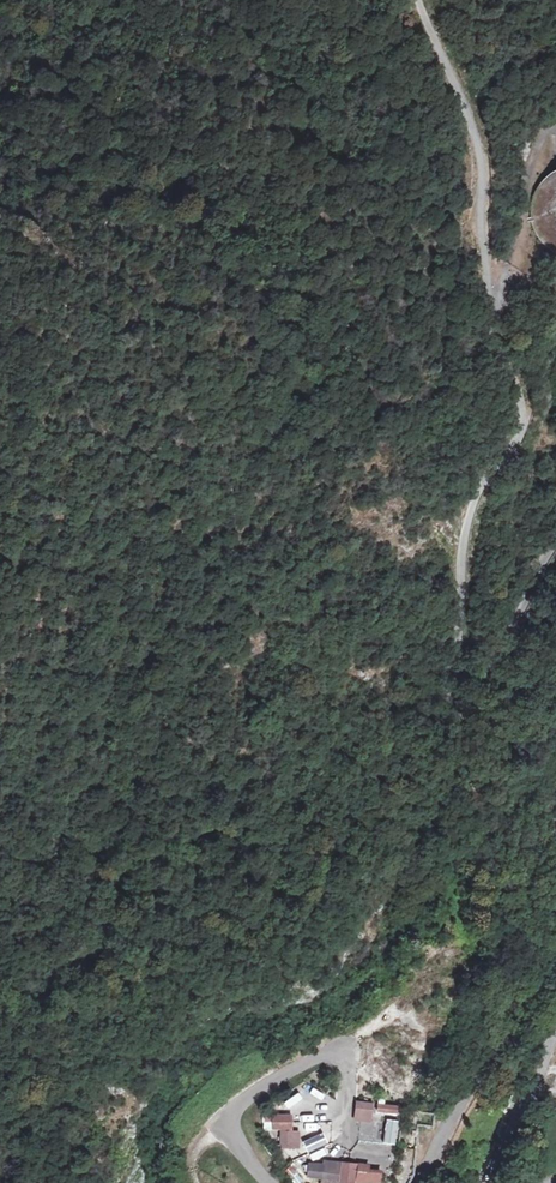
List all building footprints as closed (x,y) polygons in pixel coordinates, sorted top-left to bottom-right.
[(554,172),(550,174),(547,177),(544,179),(542,182),(539,185),(537,189),(535,192),(534,196),(532,199),(531,203),(531,207),(530,211),(531,215),(531,219),(532,223),(533,227),(534,230),(536,234),(538,237),(540,241),(543,244),(545,246),(548,249),(552,251),(555,253),(555,254),(555,171),(554,172)] [(371,1120),(373,1104),(357,1102),(355,1119),(371,1120)] [(395,1144),(399,1122),(388,1120),(384,1142),(395,1144)] [(300,1148),(300,1132),(280,1132),(280,1148),(300,1148)] [(322,1134),(304,1143),(309,1152),(327,1143),(322,1134)] [(312,1160),(327,1154),(324,1147),(309,1153),(312,1160)] [(341,1163),(325,1161),(324,1164),(309,1162),(308,1178),(321,1180),(321,1182),(339,1182),(341,1163)] [(359,1164),(356,1182),(371,1182),(382,1182),(382,1171),(370,1169),(370,1165),(359,1164)] [(342,1169),(341,1182),(347,1182),(349,1169),(342,1169)] [(347,1182),(352,1182),(354,1182),(356,1170),(349,1169),(347,1182)]
